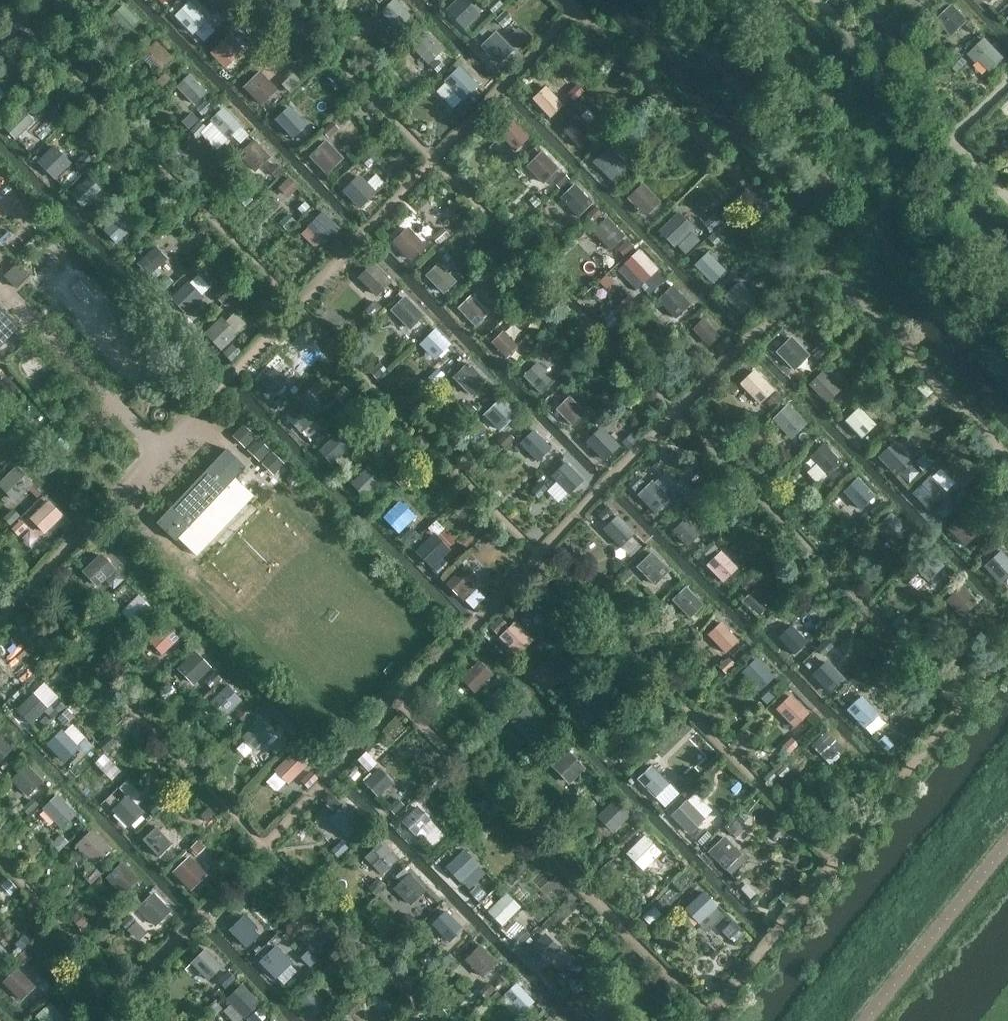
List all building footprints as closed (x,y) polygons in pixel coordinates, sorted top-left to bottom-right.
[(175,0),(170,0),(159,11),(190,42),(204,29),(175,0)] [(383,0),(375,0),(363,12),(391,39),(406,23),(383,0)] [(993,13),(1007,27),(1007,0),(1005,0),(993,13)] [(472,21),(447,1),(432,19),(457,39),(472,21)] [(944,9),(927,28),(953,52),(970,34),(944,9)] [(113,10),(96,26),(120,51),(137,35),(113,10)] [(498,28),(507,37),(521,23),(512,14),(498,28)] [(508,37),(518,49),(532,37),(522,25),(508,37)] [(495,61),(513,55),(505,31),(486,38),(495,61)] [(210,51),(226,68),(247,49),(231,32),(210,51)] [(432,63),(446,48),(432,34),(417,49),(432,63)] [(970,52),(989,73),(1007,56),(988,35),(970,52)] [(454,66),(435,83),(454,104),(473,86),(454,66)] [(250,101),(263,87),(242,67),(229,81),(250,101)] [(193,105),(206,90),(186,72),(173,88),(193,105)] [(564,98),(548,78),(531,92),(546,112),(564,98)] [(8,93),(0,83),(0,100),(8,93)] [(18,138),(38,119),(24,104),(4,123),(18,138)] [(582,145),(605,123),(589,105),(565,127),(582,145)] [(295,113),(276,130),(293,148),(312,131),(295,113)] [(503,114),(488,132),(511,152),(526,134),(503,114)] [(232,115),(219,131),(234,143),(247,127),(232,115)] [(328,173),(347,156),(328,136),(310,153),(328,173)] [(266,187),(286,169),(257,140),(238,158),(266,187)] [(603,140),(586,157),(609,180),(626,162),(603,140)] [(77,159),(58,141),(39,161),(58,179),(77,159)] [(527,163),(545,183),(562,167),(544,147),(527,163)] [(348,166),(332,184),(350,201),(366,184),(348,166)] [(90,173),(69,194),(82,208),(103,186),(90,173)] [(280,176),(268,191),(290,209),(302,194),(280,176)] [(644,215),(662,203),(648,180),(629,191),(644,215)] [(564,181),(552,196),(575,216),(588,201),(564,181)] [(313,204),(299,219),(315,236),(330,221),(313,204)] [(137,231),(119,210),(102,224),(120,246),(137,231)] [(450,232),(443,223),(435,229),(424,215),(413,224),(431,247),(450,232)] [(620,261),(637,244),(609,215),(586,236),(600,251),(606,245),(620,261)] [(675,217),(661,233),(679,248),(693,232),(675,217)] [(401,223),(386,235),(403,257),(419,245),(401,223)] [(141,262),(164,284),(182,266),(159,244),(141,262)] [(710,250),(696,263),(714,281),(727,268),(710,250)] [(639,255),(624,274),(644,290),(659,272),(639,255)] [(390,282),(370,260),(356,273),(376,295),(390,282)] [(446,293),(460,280),(442,260),(427,273),(446,293)] [(11,283),(19,275),(14,271),(6,279),(11,283)] [(202,291),(186,271),(164,289),(180,309),(202,291)] [(737,273),(723,292),(741,306),(755,287),(737,273)] [(674,321),(694,303),(674,282),(654,300),(674,321)] [(471,289),(455,306),(474,324),(490,307),(471,289)] [(420,310),(404,293),(388,308),(404,325),(420,310)] [(0,307),(0,347),(20,328),(0,307)] [(232,310),(206,332),(220,349),(246,326),(232,310)] [(700,319),(686,334),(701,348),(715,333),(700,319)] [(436,325),(419,343),(437,360),(454,342),(436,325)] [(508,357),(520,345),(504,329),(492,341),(508,357)] [(811,350),(791,332),(773,352),(793,370),(811,350)] [(285,379),(261,354),(243,370),(267,396),(285,379)] [(560,382),(535,355),(519,370),(544,397),(560,382)] [(492,379),(471,359),(453,377),(475,398),(492,379)] [(829,401),(843,388),(824,368),(810,381),(829,401)] [(773,393),(753,371),(736,387),(755,409),(773,393)] [(576,393),(559,403),(570,424),(588,414),(576,393)] [(503,396),(486,415),(503,430),(520,411),(503,396)] [(287,414),(303,432),(321,416),(306,398),(287,414)] [(793,438),(810,422),(793,405),(776,421),(793,438)] [(871,421),(854,406),(841,420),(859,435),(871,421)] [(610,434),(595,419),(579,435),(593,450),(610,434)] [(548,441),(528,421),(512,437),(533,457),(548,441)] [(276,474),(287,463),(246,423),(235,434),(276,474)] [(345,445),(327,426),(310,442),(329,461),(345,445)] [(898,436),(878,453),(897,474),(916,457),(898,436)] [(842,460),(823,439),(805,455),(824,476),(842,460)] [(10,457),(0,446),(0,466),(10,457)] [(175,541),(245,467),(227,449),(156,523),(175,541)] [(576,477),(559,457),(545,469),(562,488),(576,477)] [(10,458),(0,468),(0,482),(11,492),(27,475),(10,458)] [(946,489),(926,472),(909,492),(928,510),(946,489)] [(860,475),(844,490),(861,508),(877,493),(860,475)] [(672,500),(651,477),(636,491),(657,513),(672,500)] [(14,522),(29,544),(67,518),(53,496),(14,522)] [(417,519),(397,497),(380,513),(400,535),(417,519)] [(905,527),(884,506),(868,523),(888,543),(905,527)] [(641,538),(618,513),(602,528),(625,553),(641,538)] [(689,546),(703,532),(688,515),(673,529),(689,546)] [(737,568),(713,542),(697,557),(721,583),(737,568)] [(111,565),(96,545),(74,561),(89,581),(111,565)] [(995,548),(983,560),(1002,580),(1007,574),(1007,561),(995,548)] [(636,566),(654,586),(673,569),(655,549),(636,566)] [(460,552),(440,571),(455,586),(475,567),(460,552)] [(939,553),(919,569),(927,579),(947,563),(939,553)] [(130,600),(138,592),(119,570),(102,586),(117,603),(125,595),(130,600)] [(967,599),(949,581),(936,595),(954,613),(967,599)] [(703,603),(683,583),(669,597),(689,617),(703,603)] [(754,586),(742,600),(760,616),(772,603),(754,586)] [(140,591),(122,610),(136,623),(154,605),(140,591)] [(530,634),(512,613),(494,628),(513,649),(530,634)] [(806,633),(785,613),(769,628),(791,649),(806,633)] [(178,634),(160,617),(146,632),(163,649),(178,634)] [(723,619),(709,633),(728,651),(741,638),(723,619)] [(177,665),(195,684),(215,666),(197,647),(177,665)] [(493,671),(474,653),(458,671),(476,689),(493,671)] [(773,672),(753,653),(739,667),(760,687),(773,672)] [(549,654),(534,669),(553,687),(567,672),(549,654)] [(828,657),(812,672),(833,692),(848,677),(828,657)] [(11,679),(0,668),(0,690),(11,679)] [(241,701),(220,680),(205,696),(226,716),(241,701)] [(872,705),(851,685),(837,700),(858,720),(872,705)] [(595,707),(575,687),(561,701),(580,721),(595,707)] [(804,707),(791,692),(777,704),(791,719),(804,707)] [(25,693),(10,707),(30,727),(44,713),(25,693)] [(248,757),(266,740),(277,752),(287,743),(264,717),(236,743),(248,757)] [(73,720),(50,742),(67,760),(90,739),(73,720)] [(842,746),(822,725),(810,737),(830,758),(842,746)] [(0,763),(15,747),(0,732),(0,763)] [(274,766),(291,782),(307,765),(290,749),(274,766)] [(577,753),(562,756),(564,772),(580,769),(577,753)] [(667,776),(646,755),(630,771),(652,792),(667,776)] [(386,758),(366,775),(386,797),(405,780),(386,758)] [(49,783),(24,759),(9,774),(34,799),(49,783)] [(94,761),(78,775),(95,794),(111,779),(94,761)] [(690,832),(716,809),(697,788),(671,810),(690,832)] [(43,806),(62,828),(79,813),(59,791),(43,806)] [(130,827),(146,812),(129,793),(113,807),(130,827)] [(349,836),(364,816),(334,794),(319,814),(349,836)] [(630,818),(608,795),(593,811),(615,833),(630,818)] [(421,835),(435,819),(418,804),(404,821),(421,835)] [(728,825),(736,836),(748,828),(739,816),(728,825)] [(147,820),(132,835),(150,852),(165,837),(147,820)] [(742,848),(718,827),(703,843),(728,865),(742,848)] [(109,849),(89,829),(73,845),(94,865),(109,849)] [(647,833),(629,852),(645,868),(664,848),(647,833)] [(394,859),(373,834),(356,849),(377,873),(394,859)] [(480,862),(464,846),(445,865),(462,881),(480,862)] [(192,890),(210,873),(192,853),(173,870),(192,890)] [(107,875),(125,894),(142,878),(124,859),(107,875)] [(396,861),(390,869),(398,875),(378,903),(411,925),(436,889),(396,861)] [(716,898),(697,882),(683,898),(702,914),(716,898)] [(161,906),(139,884),(123,898),(145,921),(161,906)] [(489,909),(504,924),(523,904),(508,889),(489,909)] [(251,917),(233,898),(215,915),(233,934),(251,917)] [(465,928),(445,909),(427,927),(446,947),(465,928)] [(556,943),(538,923),(521,938),(539,958),(556,943)] [(219,957),(200,937),(181,955),(200,975),(219,957)] [(481,941),(457,962),(475,983),(500,962),(481,941)] [(259,961),(278,977),(294,957),(274,942),(259,961)] [(20,965),(4,980),(22,999),(38,984),(20,965)] [(318,984),(300,966),(285,980),(303,999),(318,984)] [(529,993),(510,976),(495,994),(514,1011),(529,993)] [(262,1000),(245,983),(222,1006),(237,1020),(241,1020),(262,1000)] [(46,1020),(58,1020),(70,1008),(48,986),(30,1005),(46,1020)] [(269,1006),(256,1020),(284,1020),(269,1006)] [(548,1010),(538,1020),(560,1020),(548,1010)]
